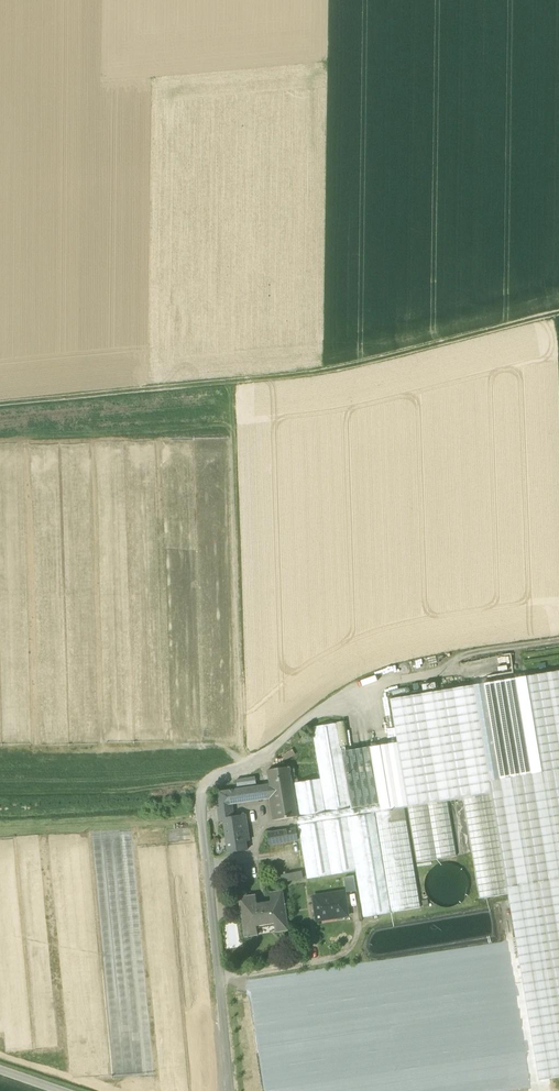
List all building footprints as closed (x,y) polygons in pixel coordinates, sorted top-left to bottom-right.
[(479,683),(515,677),(511,654),(462,662),(464,673),(477,671),(479,683)] [(371,747),(381,811),(405,808),(408,808),(448,801),(463,799),(493,794),(509,888),(558,879),(558,671),(390,699),(398,743),(371,747)] [(394,698),(408,694),(407,687),(392,691),(394,698)] [(346,722),(337,723),(340,747),(350,745),(346,722)] [(364,917),(392,912),(375,812),(381,811),(371,747),(341,752),(340,747),(337,723),(313,727),(321,779),(293,784),(298,817),(297,817),(308,879),(356,871),(364,917)] [(282,756),(285,761),(295,754),(292,749),(282,756)] [(273,798),(277,820),(297,817),(298,817),(293,784),(290,767),(268,770),(271,784),(273,798)] [(217,795),(218,806),(233,804),(273,798),(271,784),(227,791),(217,792),(217,795)] [(463,799),(480,899),(509,894),(510,894),(509,888),(493,794),(463,799)] [(408,808),(417,863),(457,856),(448,801),(408,808)] [(224,820),(229,852),(247,850),(246,840),(250,840),(246,815),(235,817),(233,804),(218,806),(220,820),(224,820)] [(375,812),(392,912),(421,907),(405,808),(381,811),(375,812)] [(268,833),(270,845),(299,841),(297,829),(268,833)] [(425,880),(425,888),(428,897),(433,903),(441,907),(450,907),(458,905),(464,899),(468,891),(469,883),(466,874),(460,868),(452,864),(444,864),(436,866),(429,872),(425,880)] [(302,871),(277,876),(279,884),(304,879),(302,871)] [(344,878),(346,892),(356,891),(354,876),(344,878)] [(540,1081),(558,1078),(558,879),(509,888),(510,894),(509,894),(516,937),(540,1081)] [(240,898),(246,937),(258,935),(257,925),(275,922),(275,927),(288,925),(283,892),(270,894),(272,903),(258,905),(256,896),(240,898)] [(344,893),(314,897),(315,905),(316,905),(319,922),(321,922),(321,919),(337,916),(337,917),(348,916),(344,893)]
